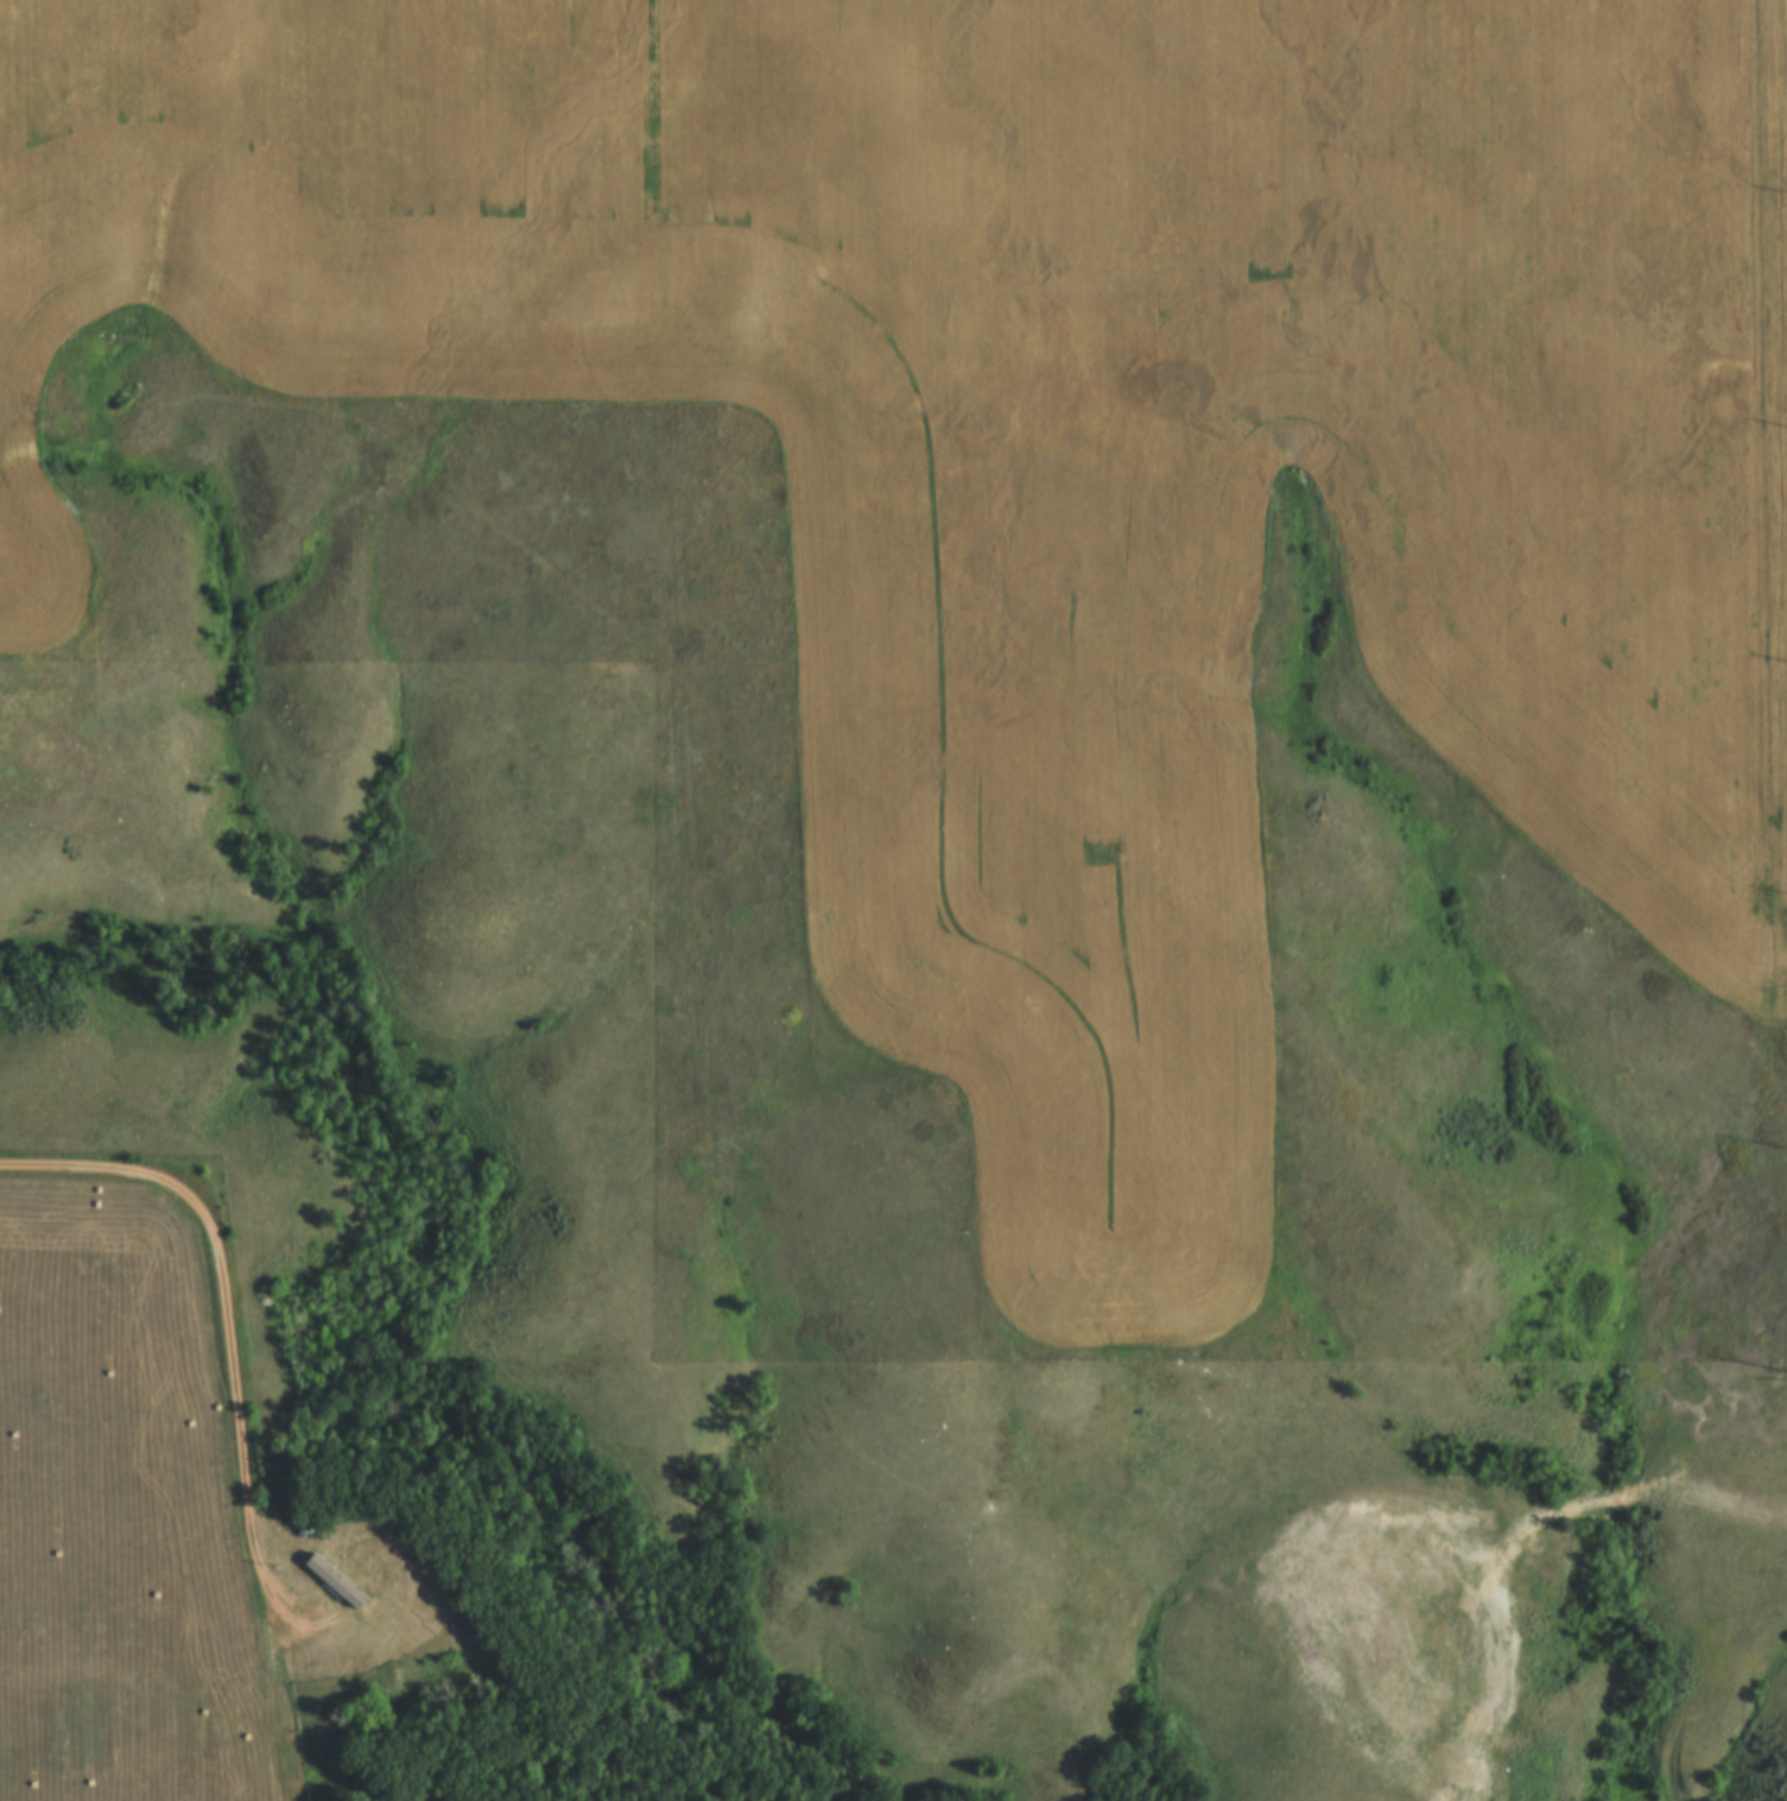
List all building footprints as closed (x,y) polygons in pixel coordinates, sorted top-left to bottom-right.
[(304,1565),(316,1549),(370,1593),(359,1607),(304,1565)]
